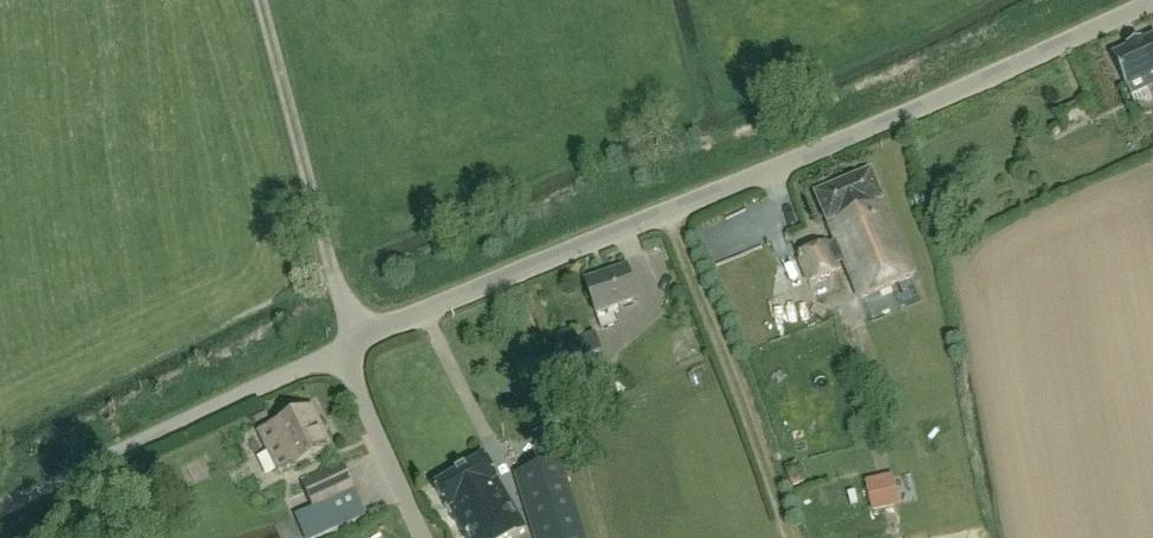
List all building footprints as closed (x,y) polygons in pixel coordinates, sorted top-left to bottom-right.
[(1141,43),(1140,41),(1139,42),(1140,43),(1129,48),(1128,46),(1127,47),(1128,49),(1112,56),(1126,88),(1127,87),(1132,99),(1152,89),(1152,37),(1141,43)] [(914,277),(882,202),(883,202),(870,173),(815,196),(827,225),(828,224),(836,242),(826,246),(825,244),(796,256),(808,283),(840,270),(835,258),(841,255),(860,299),(914,277)] [(638,301),(626,267),(584,281),(601,330),(618,324),(616,318),(621,316),(619,308),(638,301)] [(599,352),(593,334),(554,348),(560,366),(599,352)] [(333,450),(312,407),(256,432),(276,475),(333,450)] [(484,458),(434,487),(450,516),(452,515),(465,537),(514,537),(526,531),(484,458)] [(561,462),(515,476),(534,537),(585,537),(561,462)] [(354,490),(342,465),(301,483),(312,508),(296,515),(307,537),(316,537),(365,516),(354,490)] [(800,470),(787,474),(791,487),(804,482),(800,470)] [(893,475),(865,481),(872,513),(900,507),(893,475)]
